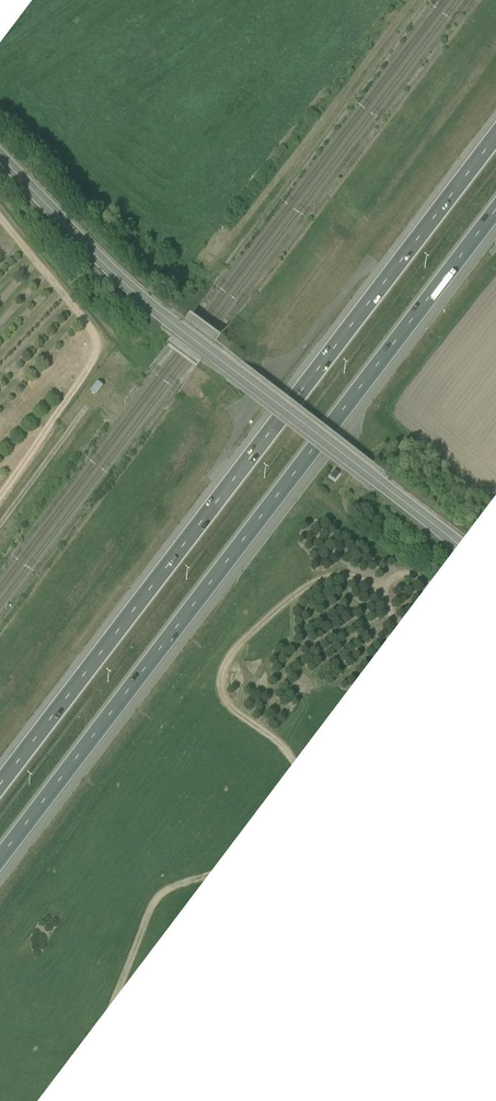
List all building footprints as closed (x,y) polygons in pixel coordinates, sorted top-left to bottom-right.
[(90,393),(98,384),(93,379),(85,387),(90,393)]
